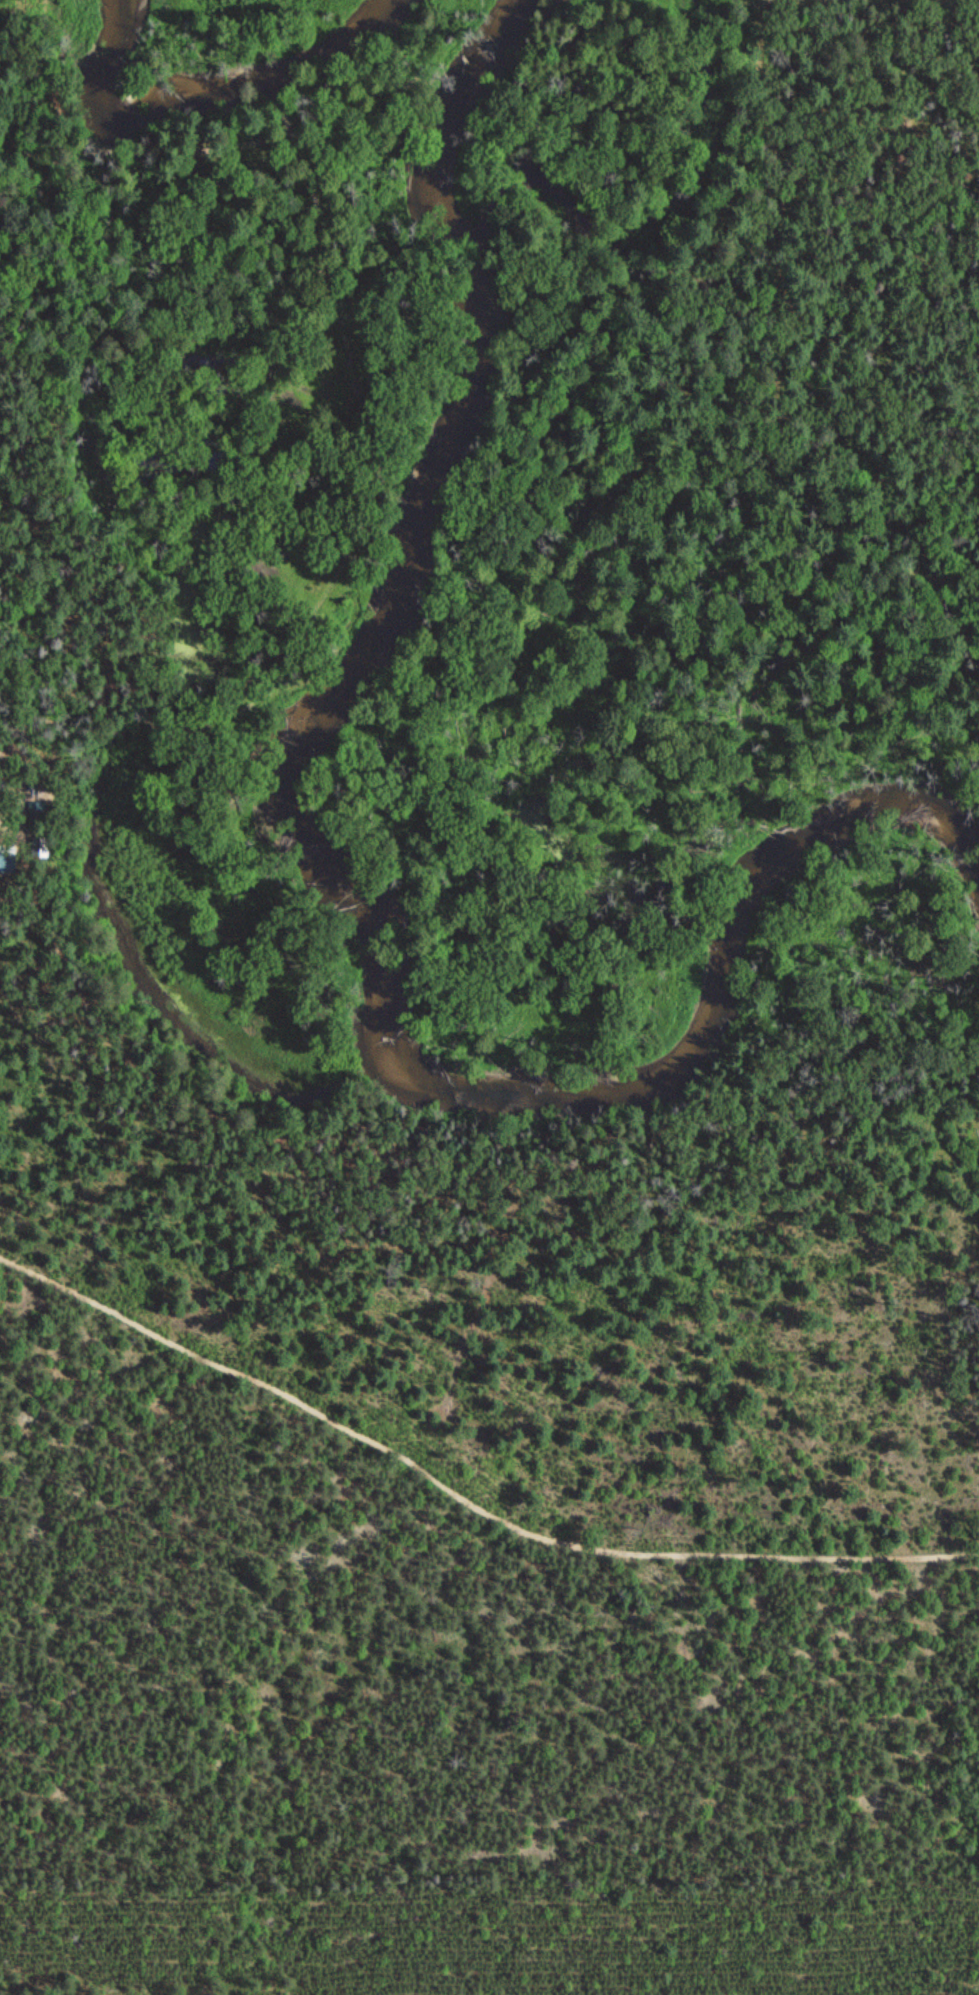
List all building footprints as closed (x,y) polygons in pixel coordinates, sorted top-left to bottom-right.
[(46,828),(46,810),(29,810),(29,828),(46,828)]
